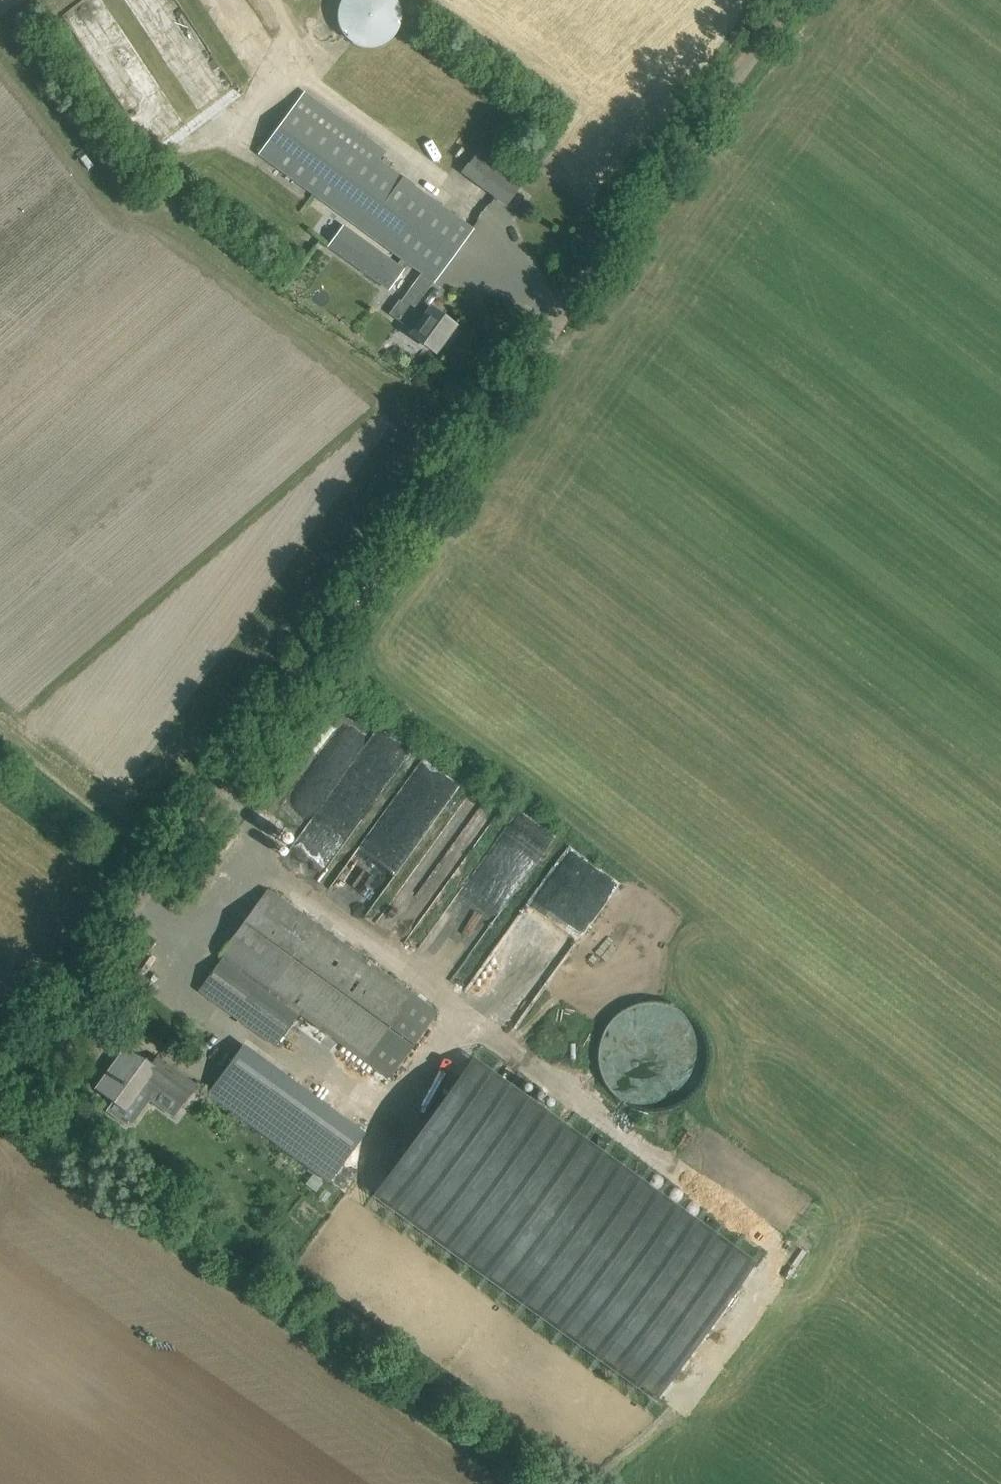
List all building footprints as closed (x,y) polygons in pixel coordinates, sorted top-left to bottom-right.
[(341,1),(340,4),(339,9),(338,12),(338,16),(338,23),(340,29),(344,36),(348,39),(353,43),(359,47),(361,47),(370,48),(376,48),(378,47),(382,46),(386,44),(391,40),(393,38),(395,36),(397,33),(399,28),(401,22),(402,16),(400,8),(398,2),(397,0),(342,0),(341,1)] [(305,91),(260,154),(349,220),(329,248),(388,291),(409,263),(422,273),(402,300),(408,305),(413,309),(473,229),(380,161),(386,153),(305,91)] [(463,172),(506,204),(525,178),(482,146),(463,172)] [(445,339),(448,341),(457,330),(453,328),(455,325),(431,308),(424,317),(413,309),(408,305),(406,307),(396,321),(413,333),(411,335),(435,352),(445,339)] [(377,729),(361,756),(392,774),(408,747),(377,729)] [(426,832),(461,785),(428,760),(396,802),(422,822),(419,827),(426,832)] [(438,1012),(284,901),(267,889),(220,955),(223,958),(200,991),(276,1046),(300,1013),(390,1078),(438,1012)] [(601,1026),(597,1063),(601,1076),(609,1093),(633,1110),(670,1107),(691,1091),(705,1067),(706,1038),(688,1014),(659,1002),(627,1005),(601,1026)] [(365,1133),(312,1094),(243,1044),(208,1091),(331,1180),(365,1133)] [(159,1088),(173,1068),(157,1057),(152,1065),(127,1047),(96,1089),(125,1110),(147,1079),(159,1088)] [(472,1062),(377,1192),(657,1395),(751,1264),(472,1062)]
